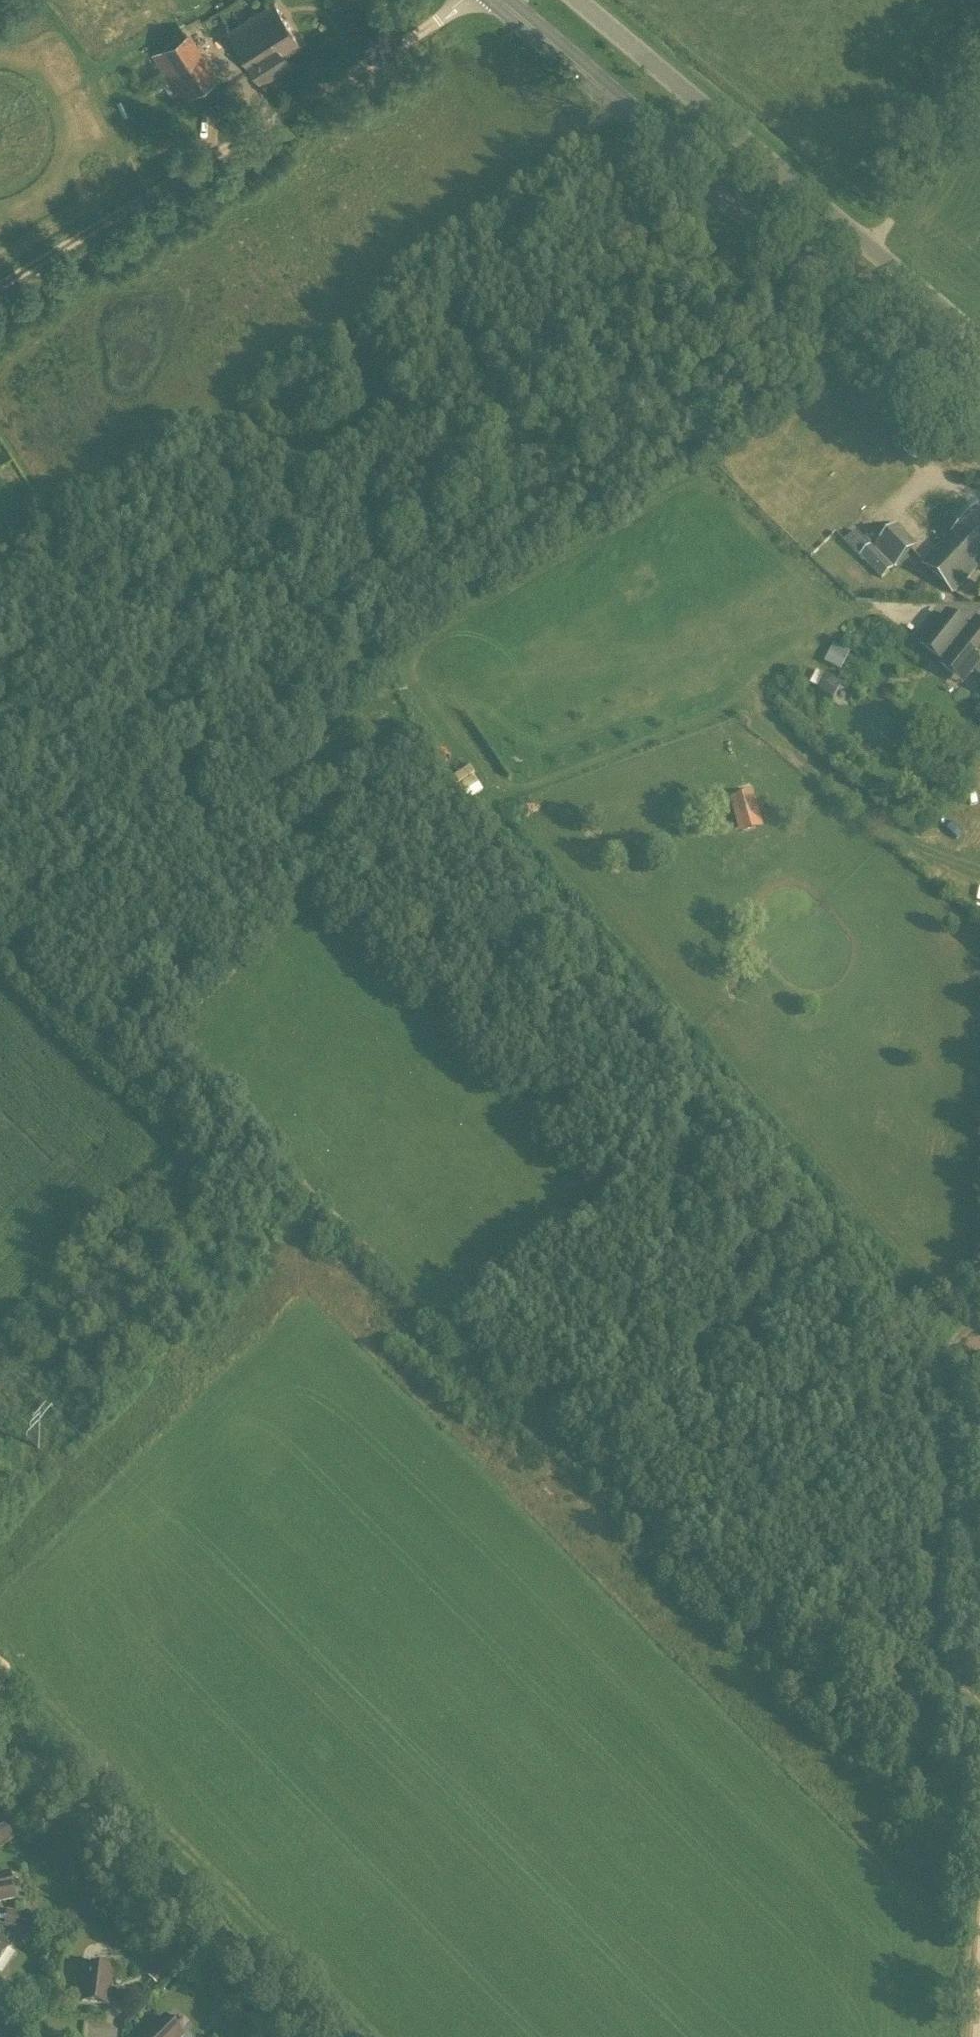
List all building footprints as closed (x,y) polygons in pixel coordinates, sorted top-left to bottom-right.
[(275,1),(228,31),(261,84),(291,64),(284,54),(301,43),(275,1)] [(190,29),(152,54),(150,55),(155,63),(157,62),(176,92),(174,94),(179,101),(181,100),(182,101),(219,76),(190,29)] [(975,510),(953,534),(951,532),(921,564),(952,594),(979,565),(979,515),(975,510)] [(871,532),(879,540),(873,547),(894,567),(918,543),(897,523),(890,529),(882,521),(871,532)] [(855,531),(844,542),(881,579),(892,568),(855,531)] [(974,620),(946,656),(938,667),(941,670),(961,686),(969,675),(973,670),(979,676),(979,624),(974,620)] [(832,641),(823,660),(839,668),(848,649),(832,641)] [(835,694),(841,680),(814,669),(808,684),(835,694)] [(476,766),(460,774),(473,797),(488,788),(476,766)] [(763,827),(753,791),(729,798),(739,833),(763,827)] [(14,1899),(8,1873),(0,1875),(0,1902),(14,1899)] [(6,1910),(3,1925),(31,1930),(33,1916),(6,1910)] [(161,1963),(148,1976),(158,1985),(170,1973),(161,1963)] [(82,2002),(108,2005),(112,1969),(86,1966),(82,2002)] [(183,2036),(164,2017),(144,2036),(182,2036),(183,2036)]
